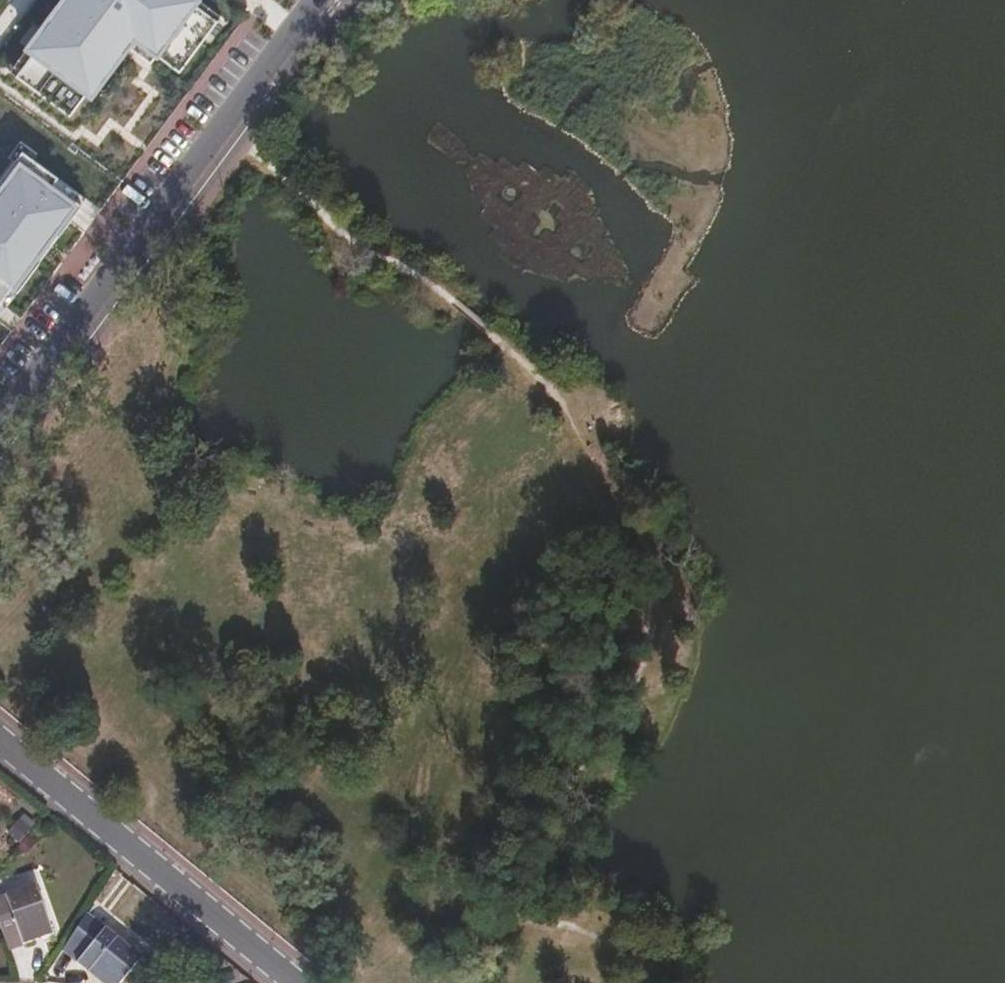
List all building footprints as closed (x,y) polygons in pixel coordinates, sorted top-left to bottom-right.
[(18,57),(86,107),(127,48),(150,63),(195,3),(191,0),(58,0),(18,57)] [(73,201),(13,153),(0,172),(0,302),(73,201)] [(36,882),(0,895),(0,922),(10,949),(54,933),(36,882)] [(138,959),(115,939),(110,945),(99,936),(76,962),(101,982),(118,982),(138,959)]
